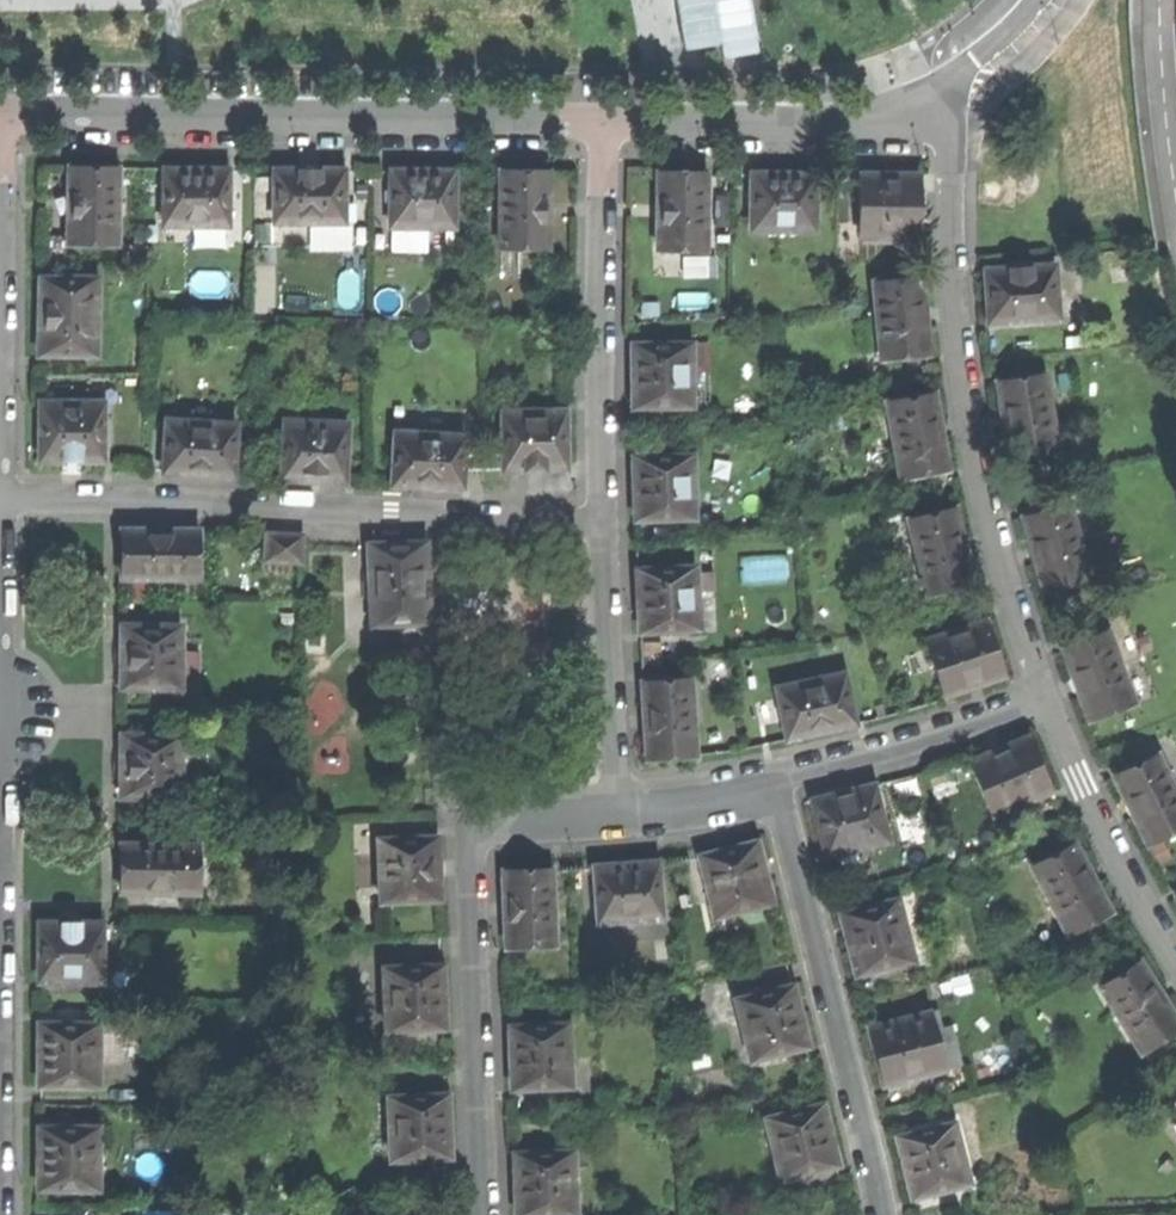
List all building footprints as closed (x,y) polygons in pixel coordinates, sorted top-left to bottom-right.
[(69,203),(68,244),(116,245),(118,168),(70,167),(69,203)] [(164,169),(164,226),(228,227),(228,170),(195,169),(164,169)] [(274,169),(274,222),(344,223),(344,170),(308,170),(274,169)] [(391,171),(390,227),(453,228),(454,171),(420,171),(391,171)] [(500,172),(500,248),(548,249),(548,208),(549,172),(500,172)] [(658,214),(658,250),(706,250),(706,174),(658,173),(658,214)] [(752,174),(752,231),(814,231),(814,174),(783,174),(752,174)] [(861,175),(860,238),(918,239),(918,203),(919,176),(861,175)] [(1054,266),(985,271),(987,295),(988,323),(1058,318),(1054,266)] [(40,315),(38,355),(95,357),(98,280),(41,278),(40,315)] [(921,279),(874,283),(881,359),(928,355),(925,316),(921,279)] [(633,375),(633,407),(691,407),(691,345),(633,346),(633,375)] [(1044,375),(997,383),(1003,419),(1009,458),(1056,450),(1044,375)] [(933,395),(887,403),(900,478),(946,470),(939,429),(933,395)] [(41,402),(41,461),(72,461),(103,461),(103,403),(41,402)] [(503,412),(503,454),(503,470),(503,471),(534,471),(566,470),(565,411),(503,412)] [(166,421),(164,473),(197,475),(233,477),(236,424),(166,421)] [(347,424),(284,421),(281,479),(311,481),(344,482),(347,424)] [(464,437),(395,433),(392,486),(425,487),(462,489),(463,470),(463,455),(464,437)] [(463,455),(463,470),(503,470),(503,454),(463,455)] [(692,457),(633,458),(634,489),(635,520),(694,518),(692,457)] [(1068,504),(1022,517),(1033,556),(1043,591),(1089,578),(1068,504)] [(955,509),(908,520),(926,594),(973,583),(963,542),(955,509)] [(122,530),(121,578),(198,579),(198,531),(158,531),(122,530)] [(302,536),(267,534),(265,561),(301,563),(302,536)] [(426,543),(368,545),(371,626),(429,623),(427,581),(426,543)] [(695,567),(636,571),(638,602),(639,632),(698,629),(695,567)] [(985,621),(925,641),(944,697),(976,686),(1004,677),(985,621)] [(121,657),(121,688),(180,688),(180,626),(121,626),(121,657)] [(1107,633),(1061,650),(1076,688),(1088,721),(1133,704),(1107,633)] [(844,673),(776,688),(787,740),(819,733),(855,725),(844,673)] [(690,679),(642,682),(644,719),(647,759),(695,756),(690,679)] [(122,765),(122,797),(180,797),(180,736),(122,736),(122,765)] [(997,750),(969,762),(992,816),(1049,792),(1026,737),(997,750)] [(1113,776),(1131,814),(1146,845),(1175,830),(1175,796),(1156,756),(1113,776)] [(838,793),(812,800),(826,857),(887,841),(873,785),(838,793)] [(437,837),(378,840),(380,902),(440,900),(438,867),(437,837)] [(757,842),(699,856),(714,917),(772,903),(764,872),(757,842)] [(121,867),(121,892),(197,893),(197,845),(122,844),(121,867)] [(1074,844),(1031,867),(1067,934),(1110,912),(1090,874),(1074,844)] [(624,864),(594,866),(598,923),(661,918),(657,862),(624,864)] [(551,870),(503,871),(504,912),(505,948),(554,946),(551,870)] [(897,900),(840,914),(848,947),(856,976),(912,961),(897,900)] [(39,923),(39,982),(102,982),(102,923),(66,923),(39,923)] [(1099,987),(1140,1052),(1175,1029),(1175,1019),(1158,992),(1139,962),(1099,987)] [(442,966),(383,968),(386,1031),(445,1029),(444,995),(442,966)] [(793,985),(735,999),(750,1061),(808,1047),(800,1015),(793,985)] [(930,1012),(869,1027),(876,1056),(883,1085),(944,1070),(930,1012)] [(39,1054),(39,1085),(98,1085),(98,1024),(39,1024),(39,1054)] [(568,1024),(509,1027),(510,1058),(512,1089),(571,1087),(568,1024)] [(448,1094),(388,1097),(391,1160),(450,1158),(449,1125),(448,1094)] [(823,1104),(765,1119),(781,1180),(838,1166),(830,1132),(823,1104)] [(954,1123),(896,1138),(904,1169),(911,1198),(969,1184),(954,1123)] [(38,1156),(38,1189),(98,1189),(98,1127),(38,1127),(38,1156)] [(514,1153),(515,1179),(516,1214),(546,1214),(575,1214),(573,1151),(514,1153)]
